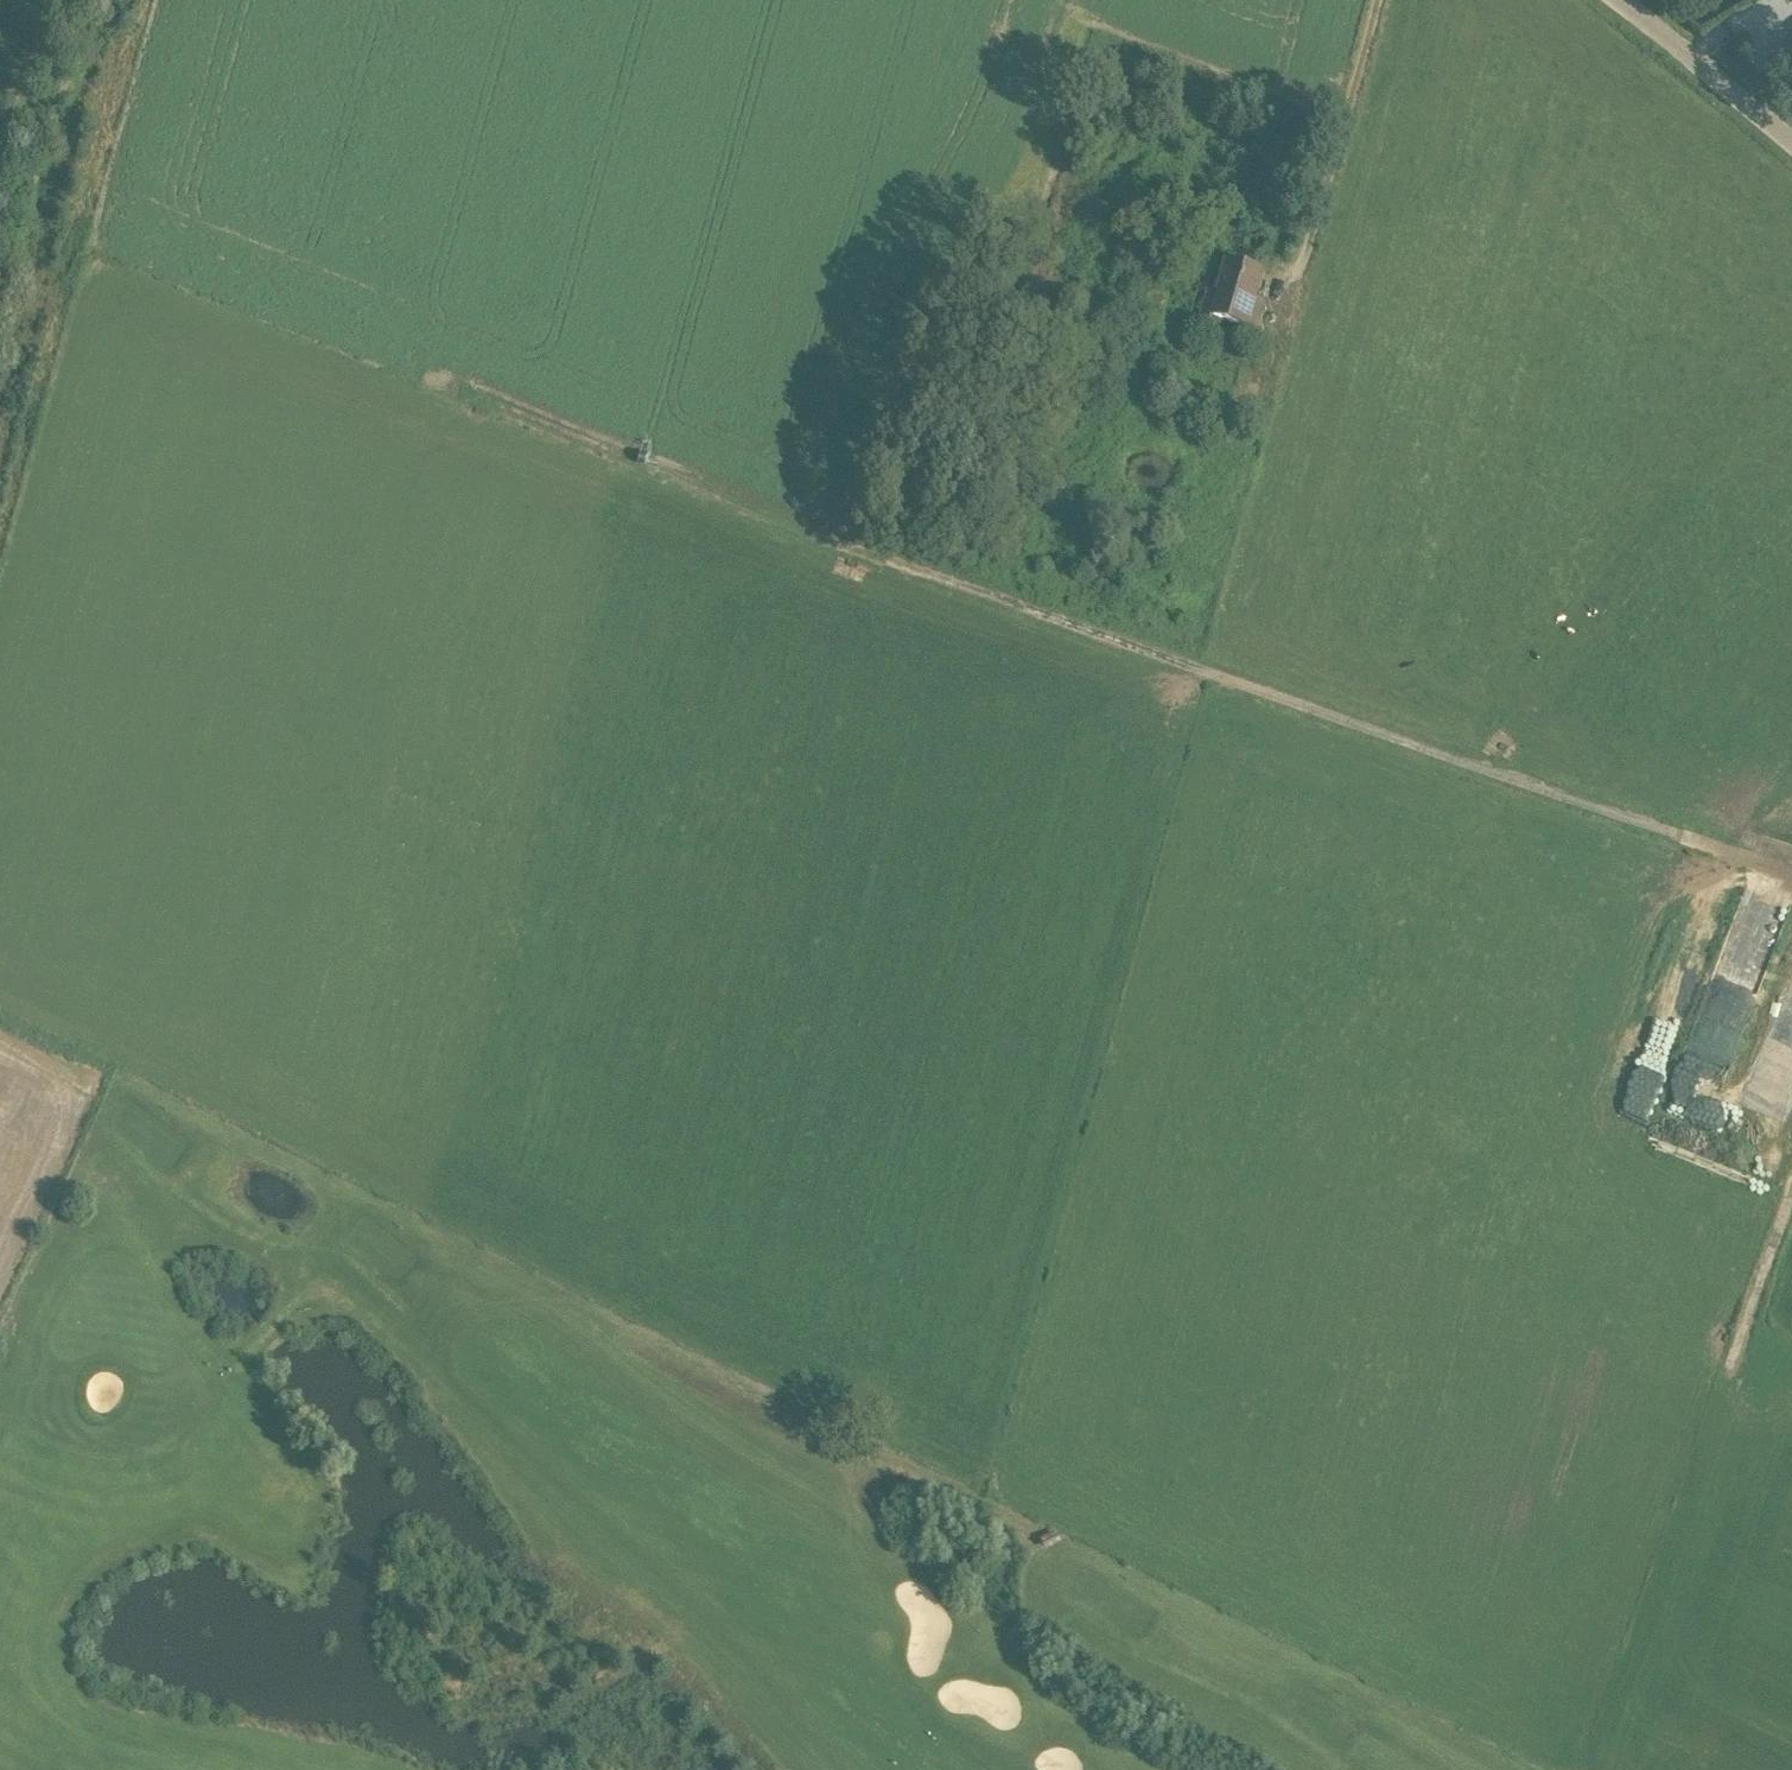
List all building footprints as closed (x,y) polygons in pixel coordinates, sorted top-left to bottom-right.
[(1207,297),(1205,304),(1198,328),(1217,334),(1221,320),(1257,330),(1264,306),(1254,303),(1263,273),(1226,262),(1215,300),(1207,297)] [(1791,1083),(1791,1025),(1772,1019),(1739,1124),(1776,1135),(1791,1083)]
